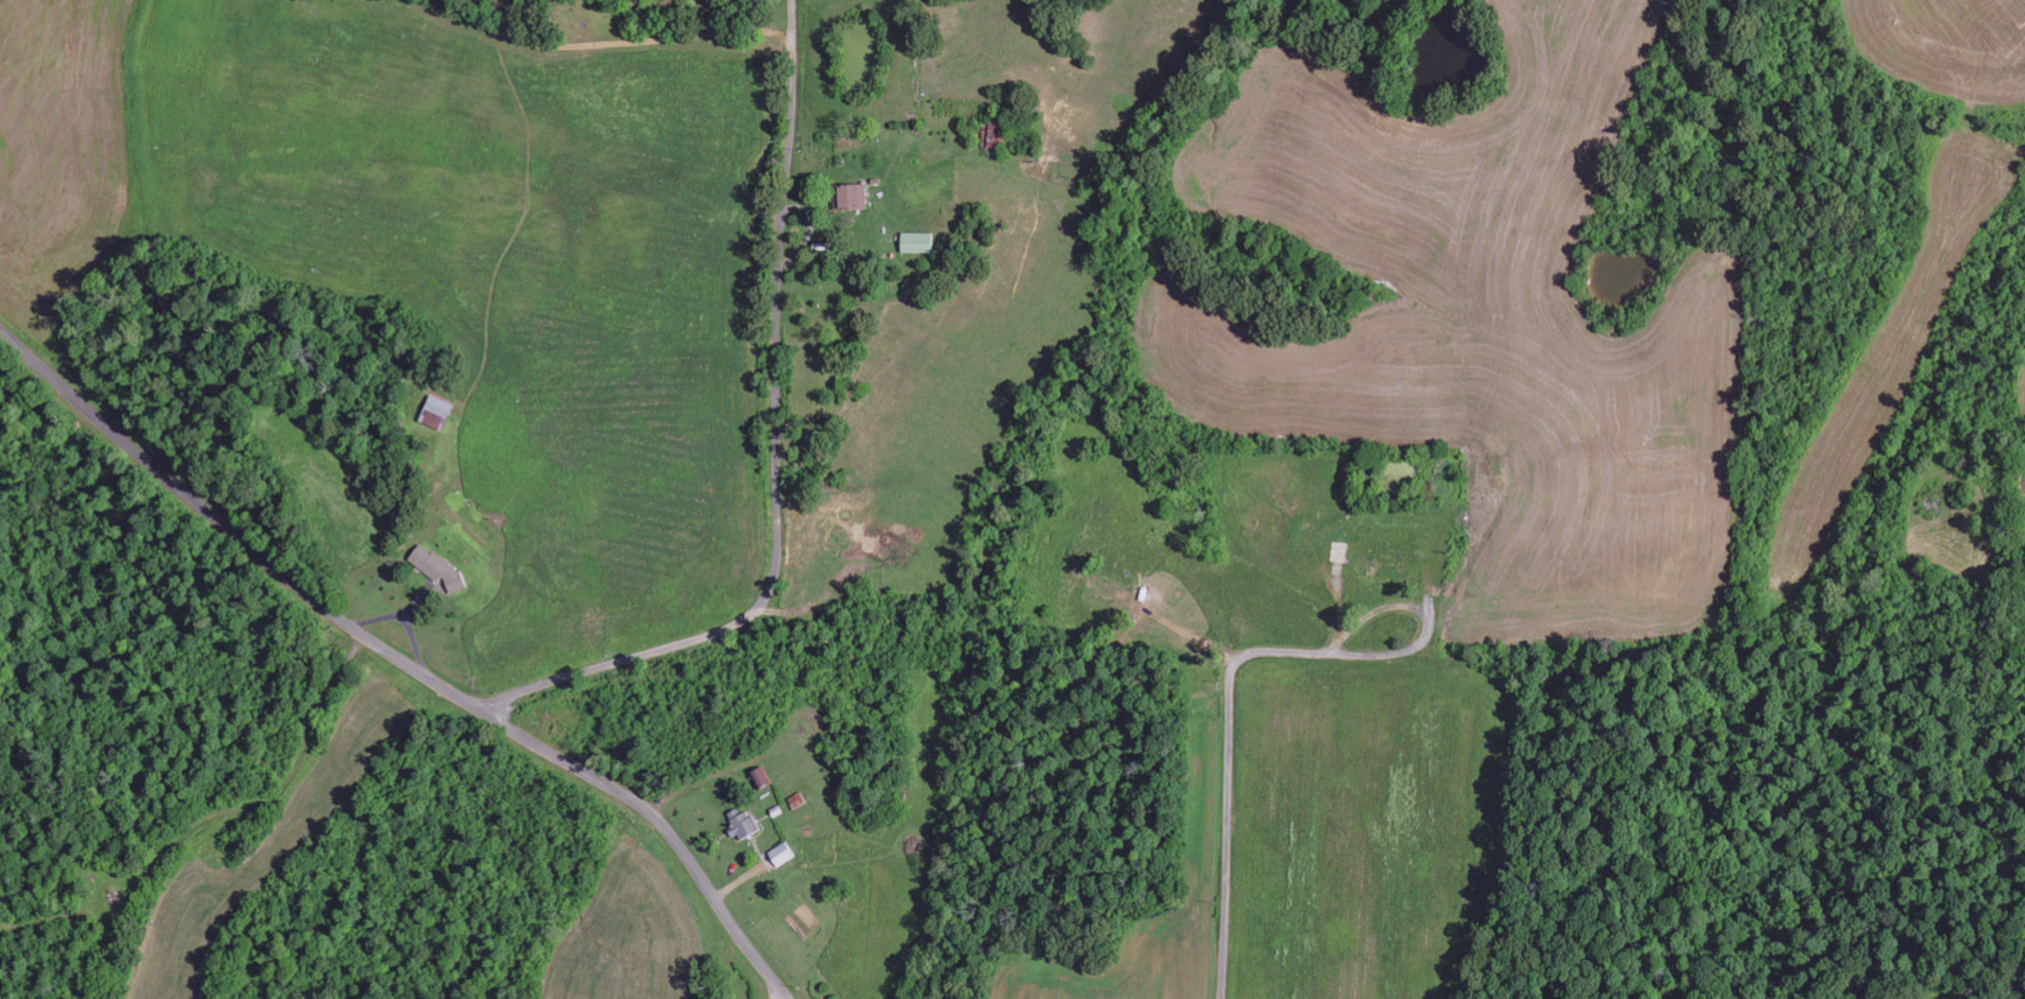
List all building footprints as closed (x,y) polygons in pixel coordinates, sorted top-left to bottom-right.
[(837,185),(837,210),(867,209),(866,184),(837,185)] [(902,253),(933,253),(934,233),(902,233),(902,253)] [(418,422),(441,431),(452,405),(429,395),(418,422)] [(438,582),(440,580),(457,593),(467,579),(419,544),(407,560),(438,582)] [(770,784),(763,767),(751,772),(758,788),(770,784)] [(789,799),(795,810),(807,803),(801,792),(789,799)] [(740,815),(737,809),(724,815),(736,836),(737,835),(740,841),(760,830),(749,810),(740,815)] [(776,867),(796,858),(789,842),(768,852),(776,867)]
